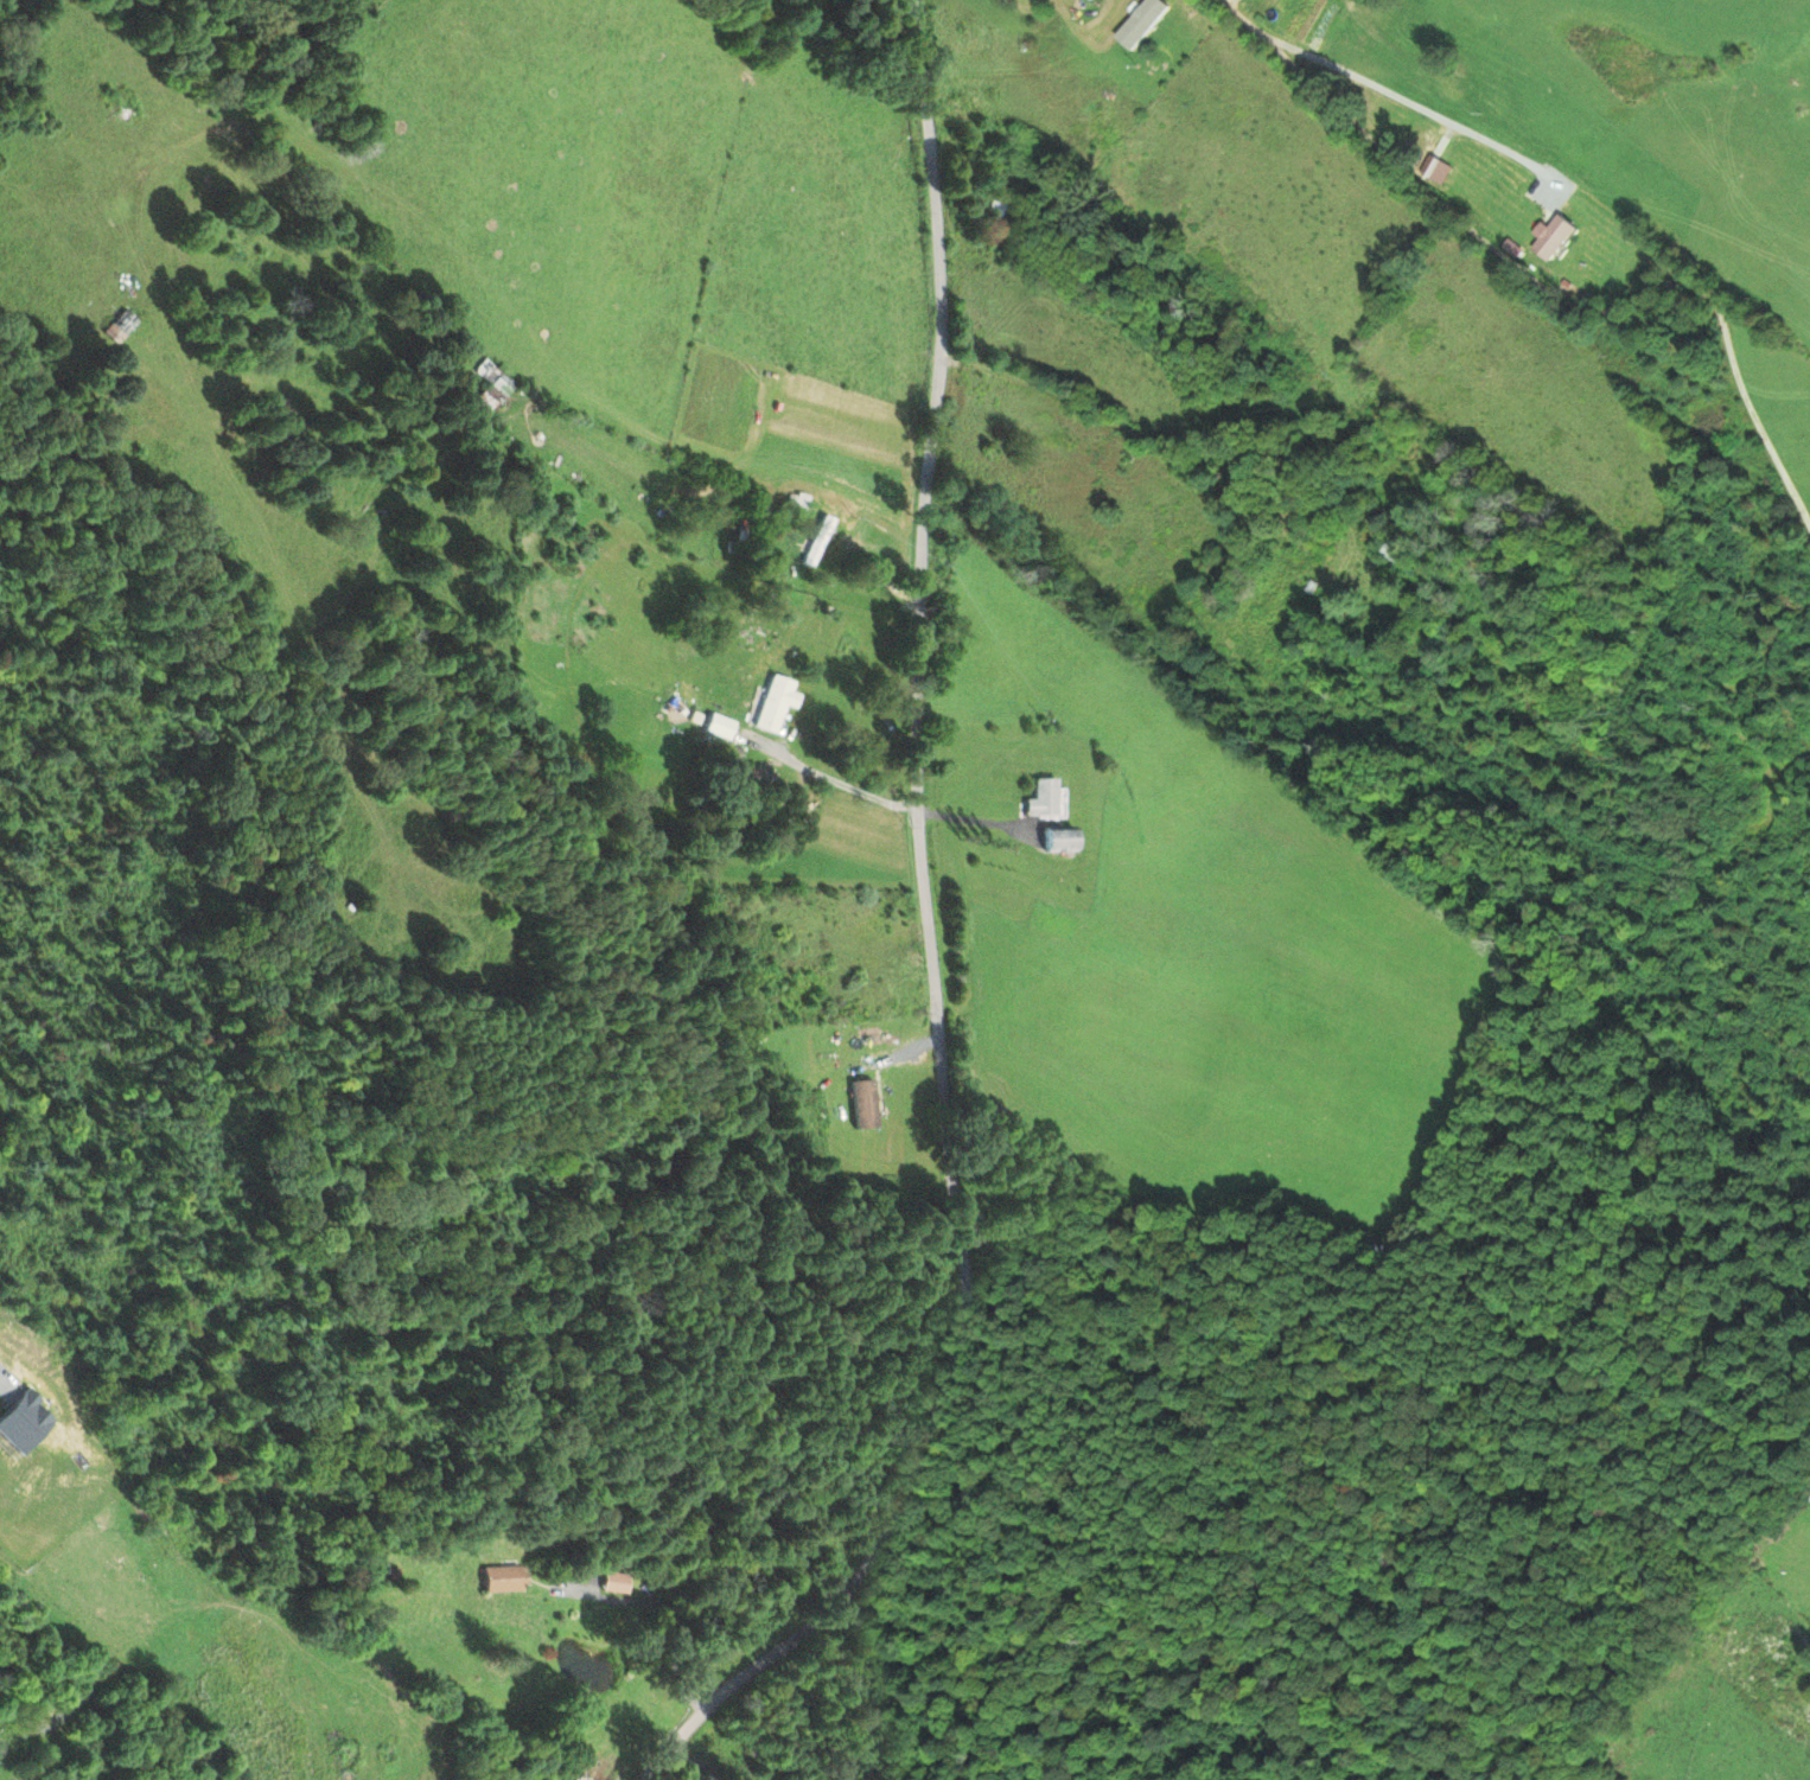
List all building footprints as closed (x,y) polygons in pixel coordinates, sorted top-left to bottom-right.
[(991,215),(1002,219),(1007,207),(995,203),(991,215)] [(1577,230),(1560,216),(1531,250),(1548,264),(1577,230)] [(114,342),(137,325),(128,312),(105,329),(114,342)] [(497,407),(516,388),(488,361),(476,373),(491,387),(484,394),(497,407)] [(812,569),(837,522),(827,516),(802,564),(812,569)] [(1398,564),(1405,553),(1389,542),(1382,552),(1398,564)] [(785,707),(796,711),(800,696),(792,693),(795,682),(772,675),(755,728),(777,735),(785,707)] [(1027,818),(1058,818),(1058,780),(1037,780),(1037,801),(1027,801),(1027,818)] [(1047,831),(1047,853),(1076,853),(1076,831),(1047,831)] [(856,1130),(878,1128),(874,1081),(852,1082),(856,1130)] [(486,1569),(486,1594),(527,1594),(527,1569),(486,1569)] [(628,1596),(630,1577),(606,1574),(604,1593),(628,1596)]
